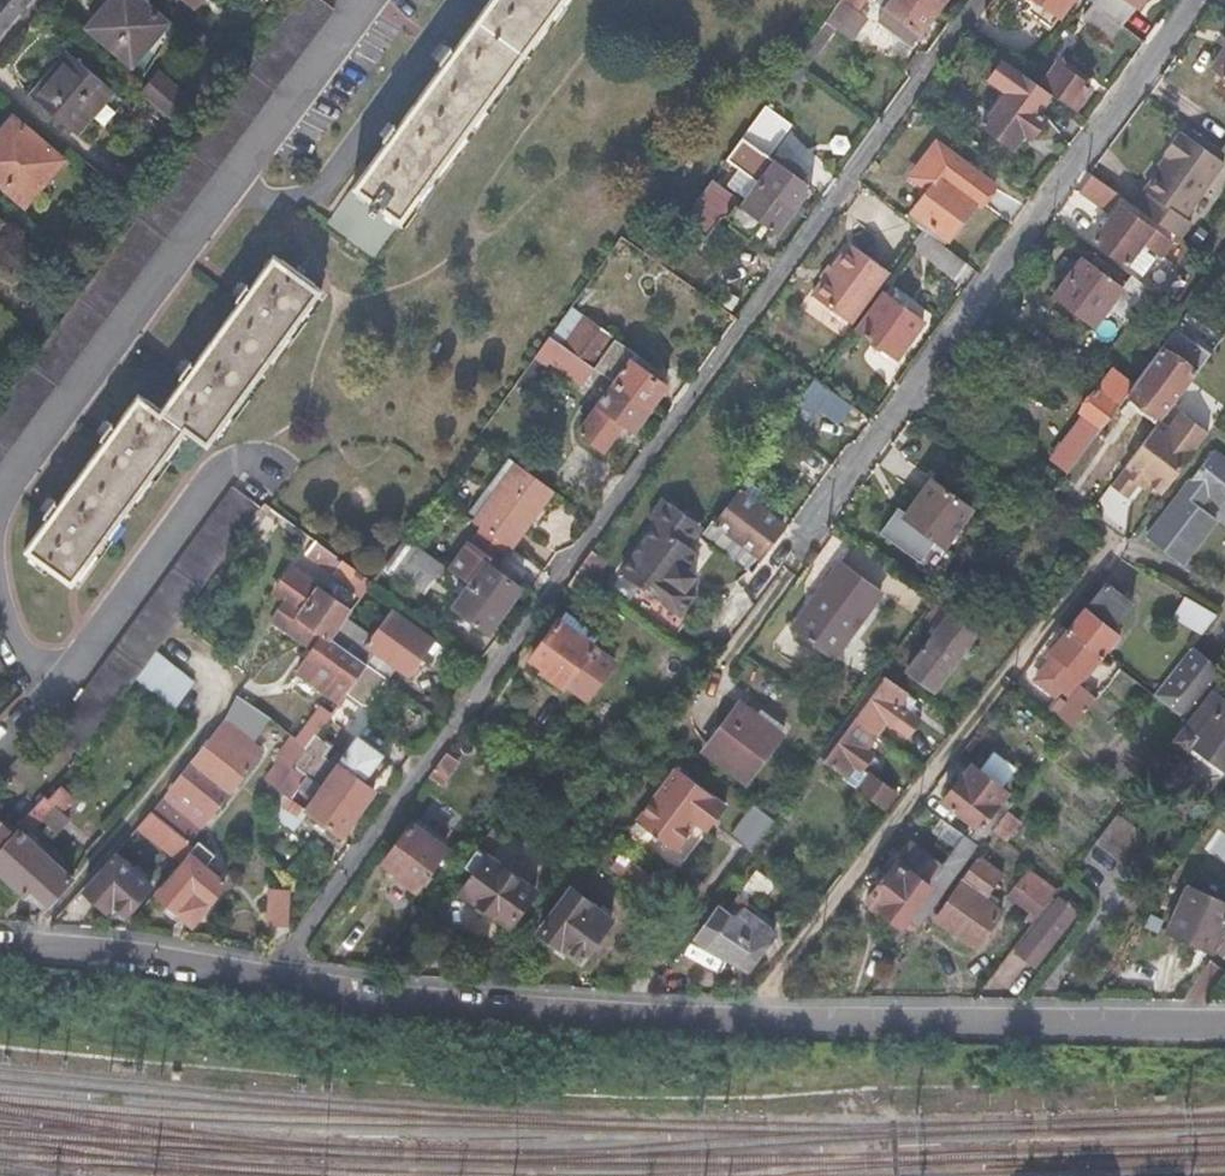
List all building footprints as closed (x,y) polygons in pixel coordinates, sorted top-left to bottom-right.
[(82,25),(134,71),(149,55),(144,50),(168,24),(140,0),(105,0),(82,25)] [(351,188),(400,224),(563,0),(488,0),(351,188)] [(805,50),(813,56),(834,27),(848,37),(864,15),(854,8),(860,0),(840,0),(805,50)] [(883,8),(876,17),(911,44),(936,12),(920,0),(875,0),(874,1),(883,8)] [(936,12),(944,0),(920,0),(936,12)] [(1036,0),(1056,15),(1067,0),(1036,0)] [(1124,0),(1104,0),(1097,10),(1121,27),(1122,28),(1136,9),(1124,0)] [(1086,1),(1075,16),(1110,42),(1121,27),(1097,10),(1086,1)] [(813,56),(805,50),(797,61),(805,67),(813,56)] [(1213,69),(1224,76),(1224,51),(1213,69)] [(111,90),(68,52),(31,94),(75,133),(111,90)] [(1045,59),(1032,77),(1075,109),(1088,91),(1045,59)] [(159,75),(140,96),(177,128),(195,108),(159,75)] [(1029,81),(1021,75),(982,128),(1012,150),(1023,135),(1031,141),(1045,121),(1036,115),(1050,96),(1029,81)] [(760,113),(726,161),(758,184),(792,209),(808,188),(799,182),(806,172),(781,154),(774,163),(762,154),(781,129),(760,113)] [(17,122),(0,141),(0,186),(25,208),(64,163),(17,122)] [(1187,159),(1167,188),(1196,209),(1224,169),(1224,164),(1190,139),(1180,153),(1187,159)] [(915,181),(928,191),(911,214),(948,240),(975,203),(980,207),(995,187),(936,144),(923,162),(927,164),(915,181)] [(1092,178),(1081,192),(1105,209),(1115,195),(1092,178)] [(745,203),(713,179),(683,222),(707,238),(721,218),(725,217),(731,221),(727,226),(747,241),(762,222),(775,232),(792,209),(758,184),(745,203)] [(1155,200),(1144,215),(1194,252),(1206,236),(1155,200)] [(1119,208),(1092,244),(1126,269),(1143,245),(1157,255),(1166,243),(1119,208)] [(921,231),(909,248),(955,280),(966,265),(921,231)] [(890,275),(849,245),(810,298),(851,328),(890,275)] [(1157,255),(1143,245),(1126,269),(1140,279),(1157,255)] [(322,290),(273,254),(158,410),(138,395),(22,550),(71,587),(185,430),(207,446),(322,290)] [(1082,261),(1055,299),(1095,328),(1106,314),(1125,328),(1131,320),(1152,293),(1130,278),(1122,290),(1082,261)] [(921,324),(882,296),(857,330),(896,358),(921,324)] [(563,347),(571,353),(594,370),(613,384),(649,411),(666,388),(629,361),(635,353),(585,318),(563,347)] [(1210,354),(1174,328),(1132,386),(1127,392),(1144,405),(1139,412),(1153,422),(1158,415),(1162,418),(1165,414),(1187,384),(1210,354)] [(560,346),(549,337),(535,357),(546,365),(560,346)] [(571,353),(559,369),(582,386),(594,370),(571,353)] [(1132,386),(1112,371),(1081,413),(1086,416),(1052,461),(1068,473),(1127,392),(1132,386)] [(831,392),(814,380),(797,403),(814,416),(821,406),(840,420),(847,409),(829,396),(831,392)] [(649,411),(613,384),(577,433),(601,451),(621,425),(633,433),(649,411)] [(1158,422),(1110,486),(1126,498),(1136,484),(1140,478),(1147,484),(1161,494),(1207,432),(1180,412),(1168,429),(1158,422)] [(1191,477),(1211,492),(1224,502),(1224,459),(1212,449),(1191,477)] [(551,491),(516,466),(473,525),(479,529),(507,549),(508,550),(551,491)] [(1191,477),(1181,491),(1201,506),(1211,492),(1191,477)] [(1147,484),(1140,478),(1136,484),(1143,489),(1147,484)] [(969,512),(929,482),(902,520),(941,549),(969,512)] [(260,507),(233,486),(55,732),(78,757),(135,679),(152,655),(260,507)] [(1201,506),(1181,491),(1147,536),(1178,560),(1213,515),(1201,506)] [(777,526),(735,496),(714,526),(748,551),(756,541),(762,546),(777,526)] [(670,504),(662,498),(655,508),(663,514),(670,504)] [(670,504),(663,514),(687,531),(694,522),(670,504)] [(663,514),(655,508),(649,516),(657,522),(663,514)] [(663,514),(657,522),(621,572),(679,615),(695,594),(686,588),(695,575),(686,568),(699,552),(689,545),(682,539),(687,531),(663,514)] [(702,527),(694,522),(687,531),(695,537),(702,527)] [(507,549),(479,529),(449,571),(468,586),(504,611),(505,612),(520,590),(492,570),(507,549)] [(695,537),(687,531),(682,539),(689,545),(695,537)] [(404,538),(397,548),(437,577),(444,568),(404,538)] [(397,548),(385,563),(425,592),(437,577),(397,548)] [(604,561),(592,552),(579,569),(592,578),(604,561)] [(880,597),(840,566),(791,632),(832,662),(880,597)] [(579,569),(576,575),(588,584),(592,578),(579,569)] [(1131,602),(1106,583),(1069,631),(1099,654),(1116,632),(1111,629),(1131,602)] [(271,622),(311,651),(294,674),(338,707),(345,697),(366,667),(329,640),(344,619),(350,612),(314,586),(300,605),(305,609),(300,616),(284,604),(271,622)] [(504,611),(468,586),(452,608),(487,634),(504,611)] [(926,623),(938,631),(908,674),(934,692),(976,632),(953,615),(957,609),(943,599),(926,623)] [(1214,616),(1190,602),(1176,620),(1198,637),(1214,616)] [(344,619),(329,640),(366,667),(385,680),(386,681),(394,670),(407,679),(433,642),(392,613),(373,640),(344,619)] [(592,647),(558,622),(530,660),(544,670),(542,674),(563,689),(564,686),(580,698),(603,667),(586,655),(592,647)] [(1052,652),(1056,655),(1037,680),(1055,694),(1068,677),(1073,681),(1079,672),(1083,676),(1099,654),(1069,631),(1052,652)] [(1224,676),(1189,649),(1157,691),(1152,697),(1187,723),(1210,693),(1220,681),(1224,676)] [(152,655),(135,679),(195,722),(213,695),(152,655)] [(385,680),(366,667),(345,697),(357,706),(367,706),(385,680)] [(1210,693),(1224,704),(1224,685),(1220,681),(1210,693)] [(914,706),(881,682),(852,721),(874,736),(885,721),(908,738),(920,722),(908,713),(914,706)] [(1096,700),(1080,687),(1056,717),(1072,730),(1096,700)] [(1187,723),(1173,742),(1187,752),(1192,747),(1224,772),(1224,704),(1210,693),(1187,723)] [(331,716),(319,707),(296,739),(308,748),(316,738),(331,716)] [(274,721),(258,709),(247,723),(263,735),(274,721)] [(751,719),(736,709),(705,753),(744,781),(782,728),(757,710),(751,719)] [(243,731),(227,718),(153,815),(190,846),(259,757),(236,739),(243,731)] [(874,736),(852,721),(822,762),(839,774),(836,778),(883,811),(895,795),(868,776),(867,778),(860,772),(871,757),(863,751),(874,736)] [(308,748),(294,769),(357,814),(374,793),(361,783),(380,758),(357,741),(336,769),(322,758),(330,748),(316,738),(308,748)] [(308,748),(296,739),(265,782),(277,791),(294,769),(308,748)] [(460,763),(448,754),(432,775),(444,784),(460,763)] [(965,780),(962,777),(943,801),(980,829),(970,842),(981,850),(987,842),(1008,814),(998,806),(1003,799),(1007,793),(1001,788),(1012,774),(1012,767),(998,757),(990,758),(980,772),(975,767),(965,780)] [(277,791),(284,796),(269,815),(291,831),(306,812),(340,837),(357,814),(294,769),(277,791)] [(722,810),(671,773),(632,826),(672,855),(691,828),(698,818),(710,826),(722,810)] [(19,831),(0,852),(0,872),(24,894),(30,888),(48,904),(71,878),(30,840),(57,810),(63,816),(76,802),(59,787),(47,800),(42,797),(36,803),(21,820),(15,827),(19,831)] [(284,796),(277,791),(263,811),(269,815),(284,796)] [(36,803),(25,793),(11,810),(21,820),(36,803)] [(1003,799),(998,806),(1008,814),(1014,807),(1003,799)] [(773,822),(751,806),(729,835),(751,851),(773,822)] [(152,814),(139,829),(182,865),(194,850),(190,846),(153,815),(152,814)] [(1146,838),(1117,815),(1094,844),(1123,866),(1146,838)] [(710,826),(698,818),(691,828),(702,837),(710,826)] [(0,821),(0,843),(11,831),(0,821)] [(446,848),(413,824),(387,859),(402,870),(398,875),(417,888),(446,848)] [(940,867),(911,845),(868,901),(900,926),(910,914),(924,925),(981,850),(970,842),(963,837),(928,888),(927,887),(940,867)] [(465,868),(474,874),(462,891),(512,927),(536,892),(478,850),(465,868)] [(152,888),(119,858),(87,894),(108,913),(115,905),(128,916),(152,888)] [(620,858),(610,872),(643,896),(653,882),(620,858)] [(225,887),(192,859),(159,897),(193,925),(225,887)] [(1005,879),(981,861),(937,923),(976,951),(1001,915),(986,904),(1005,879)] [(1053,893),(1025,871),(1005,898),(1032,919),(1053,893)] [(1188,888),(1167,932),(1212,952),(1224,924),(1224,905),(1188,888)] [(603,918),(568,893),(537,935),(571,960),(603,918)] [(289,899),(269,897),(268,933),(289,933),(289,899)] [(1074,914),(1058,901),(1016,955),(1032,968),(1074,914)] [(733,920),(717,908),(693,941),(709,953),(713,948),(747,973),(775,934),(741,909),(733,920)]
